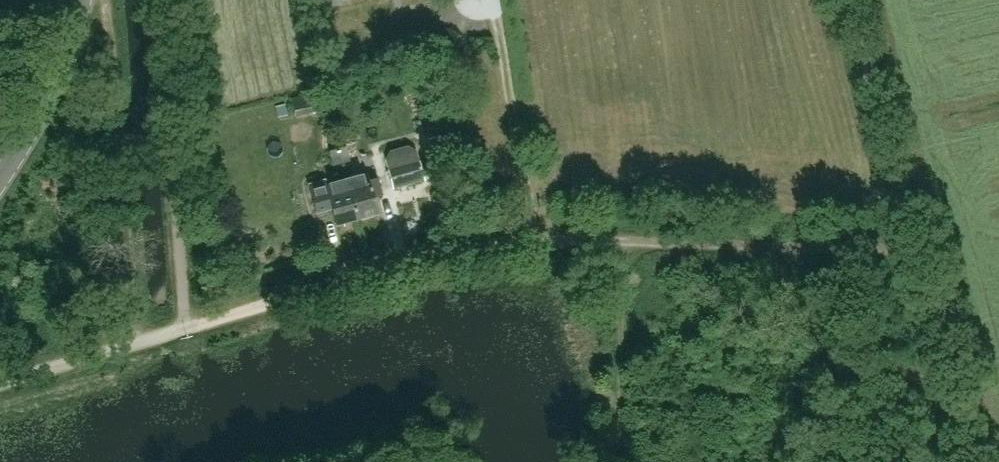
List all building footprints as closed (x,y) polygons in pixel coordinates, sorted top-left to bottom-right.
[(293,96),(297,115),(328,108),(323,90),(293,96)] [(245,131),(245,143),(261,143),(261,131),(245,131)] [(336,137),(343,164),(349,162),(345,147),(344,147),(343,144),(342,144),(340,136),(336,137)] [(333,166),(343,164),(336,137),(335,137),(337,145),(331,147),(332,150),(329,151),(333,166)] [(385,159),(393,189),(425,180),(416,150),(408,146),(389,151),(385,159)] [(347,180),(357,218),(379,213),(374,197),(383,195),(378,178),(370,180),(368,174),(347,180)] [(336,224),(357,218),(347,180),(326,185),(327,190),(317,193),(322,211),(332,209),(336,224)]
